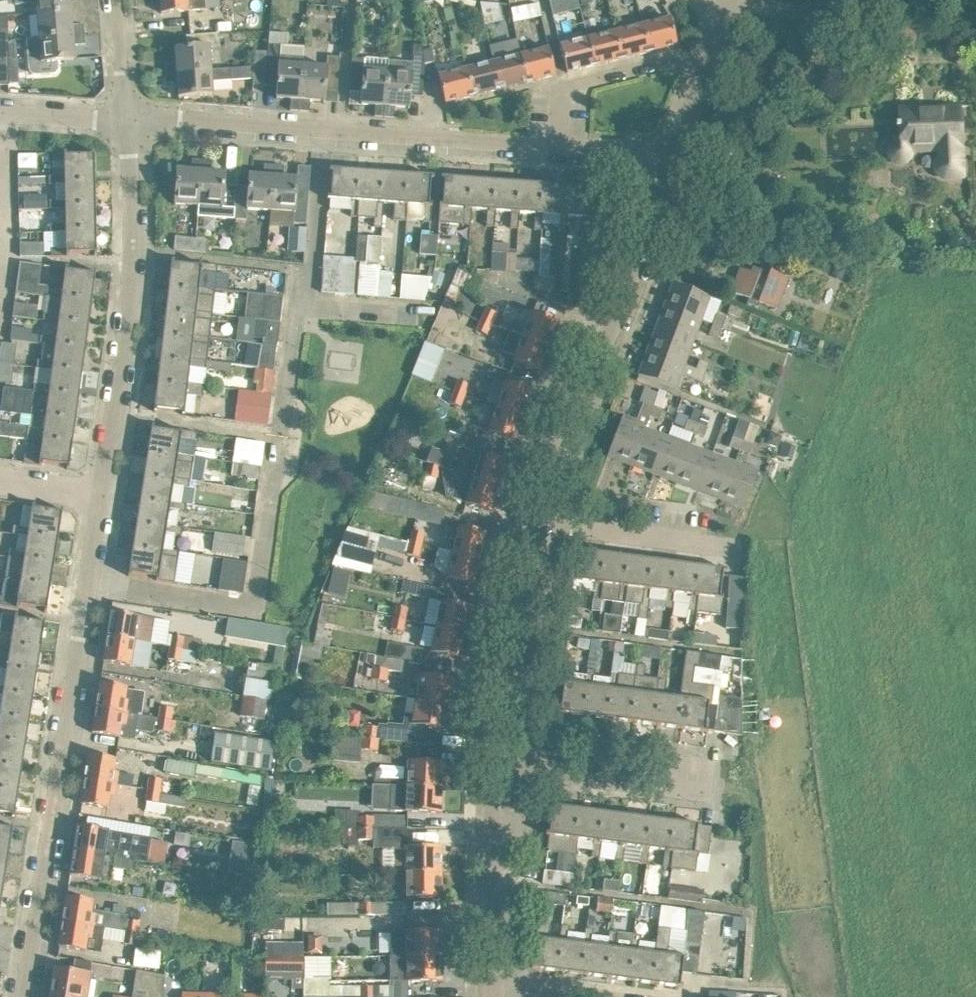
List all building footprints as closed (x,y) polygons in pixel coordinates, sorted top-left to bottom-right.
[(15,4),(36,3),(36,15),(71,12),(70,0),(15,0),(15,4)] [(161,13),(188,11),(206,10),(205,0),(160,0),(161,13)] [(225,12),(234,12),(233,0),(224,0),(225,12)] [(498,4),(479,3),(484,26),(502,22),(498,4)] [(511,9),(513,22),(541,16),(539,3),(511,9)] [(620,27),(614,4),(608,5),(614,28),(620,27)] [(72,26),(71,12),(36,15),(38,39),(84,35),(83,25),(72,26)] [(670,18),(666,19),(642,25),(649,52),(677,45),(670,18)] [(649,52),(642,25),(615,32),(622,59),(649,52)] [(0,30),(0,86),(9,85),(8,29),(0,30)] [(622,59),(615,32),(587,39),(594,66),(622,59)] [(219,33),(205,34),(186,36),(187,48),(174,49),(175,63),(165,64),(166,73),(212,69),(210,46),(220,45),(219,33)] [(85,44),(84,35),(38,39),(26,40),(29,68),(30,73),(33,76),(38,76),(54,74),(57,70),(57,61),(76,59),(75,45),(85,44)] [(594,66),(587,39),(560,45),(567,73),(594,66)] [(299,111),(303,65),(304,47),(268,44),(268,52),(265,85),(277,86),(276,99),(291,100),(290,110),(299,111)] [(555,76),(550,56),(548,48),(521,55),(528,83),(555,76)] [(265,85),(268,52),(255,51),(253,64),(253,68),(243,67),(242,79),(252,80),(252,84),(265,85)] [(528,83),(521,55),(493,62),(500,89),(528,83)] [(325,89),(337,90),(340,57),(327,56),(326,66),(303,65),(299,111),(309,112),(310,101),(324,102),(325,89)] [(384,117),(387,71),(364,70),(364,59),(352,58),(349,91),(362,92),(361,105),(375,106),(374,116),(384,117)] [(473,96),(466,69),(439,76),(435,60),(424,63),(422,97),(442,92),(445,103),(473,96)] [(500,89),(493,62),(466,69),(473,96),(500,89)] [(410,96),(422,97),(424,63),(412,63),(411,73),(387,71),(384,117),(394,118),(395,107),(409,108),(410,96)] [(214,94),(213,82),(232,80),(231,68),(212,69),(166,73),(166,84),(177,83),(178,97),(214,94)] [(896,124),(896,130),(897,130),(898,138),(895,139),(894,139),(890,141),(888,143),(887,146),(886,149),(886,153),(886,157),(888,161),(891,164),(895,166),(899,166),(903,166),(906,164),(909,162),(911,159),(913,154),(937,152),(937,156),(934,159),(932,163),(932,168),(933,172),(936,176),(941,180),(945,181),(963,180),(960,107),(898,108),(898,124),(896,124)] [(95,180),(94,152),(92,152),(92,155),(66,155),(66,152),(64,152),(64,153),(64,176),(49,176),(49,185),(55,185),(64,185),(64,180),(95,180)] [(199,206),(202,160),(192,159),(191,170),(177,169),(175,205),(199,206)] [(202,160),(199,206),(198,216),(234,219),(236,186),(224,185),(225,172),(211,171),(212,161),(202,160)] [(271,212),(274,165),(264,164),(263,175),(249,174),(248,187),(236,186),(234,219),(246,219),(246,210),(271,212)] [(284,166),(274,165),(271,212),(293,213),(292,224),(306,225),(308,191),(296,190),(297,177),(283,176),(284,166)] [(356,201),(358,171),(330,169),(330,171),(332,171),(331,197),(328,197),(327,209),(351,210),(350,216),(359,217),(360,201),(356,201)] [(382,226),(384,203),(380,203),(382,173),(358,171),(356,201),(360,201),(359,217),(374,218),(374,227),(381,228),(382,228),(382,226)] [(404,204),(406,174),(382,173),(380,203),(384,203),(395,204),(394,219),(407,220),(408,205),(404,204)] [(434,176),(406,174),(404,204),(408,205),(423,206),(421,221),(430,222),(432,204),(429,204),(431,179),(434,179),(434,176)] [(471,225),(472,210),(467,209),(470,179),(441,177),(441,179),(444,179),(442,205),(439,204),(437,223),(471,225)] [(491,211),(493,181),(470,179),(467,209),(472,210),(487,211),(486,226),(494,227),(496,212),(491,211)] [(95,204),(95,180),(64,180),(64,185),(55,185),(55,196),(55,200),(49,200),(49,209),(55,209),(65,209),(65,204),(95,204)] [(515,213),(517,183),(493,181),(491,211),(496,212),(511,213),(510,228),(518,229),(520,213),(515,213)] [(539,215),(541,184),(517,183),(515,213),(520,213),(535,214),(534,230),(542,231),(544,215),(539,215)] [(563,216),(565,186),(541,184),(539,215),(544,215),(559,216),(558,232),(566,232),(568,217),(563,216)] [(589,215),(590,190),(593,191),(593,188),(565,186),(563,216),(568,217),(583,218),(581,233),(590,234),(592,216),(589,215)] [(35,196),(24,196),(24,210),(36,209),(35,196)] [(96,228),(95,204),(65,204),(65,209),(55,209),(56,224),(50,224),(50,233),(56,233),(65,233),(65,228),(96,228)] [(24,210),(18,210),(18,221),(39,221),(45,221),(45,209),(36,209),(24,210)] [(97,256),(96,228),(65,228),(65,233),(56,233),(56,248),(50,248),(50,257),(69,257),(69,254),(94,253),(94,256),(97,256)] [(305,229),(290,228),(288,251),(304,253),(305,229)] [(175,235),(173,248),(206,252),(207,239),(175,235)] [(551,239),(541,239),(540,243),(540,260),(539,273),(539,277),(534,276),(533,289),(555,290),(555,277),(549,277),(551,239)] [(44,257),(44,243),(20,243),(20,257),(44,257)] [(495,252),(493,252),(492,255),(491,269),(498,271),(515,272),(515,271),(516,258),(517,254),(504,253),(495,252)] [(356,258),(324,255),(321,292),(353,295),(356,258)] [(539,273),(540,260),(516,258),(515,271),(515,272),(516,272),(516,271),(539,273)] [(172,260),(168,288),(198,292),(199,287),(201,272),(216,274),(217,265),(199,263),(199,267),(174,264),(174,261),(172,260)] [(47,288),(48,288),(48,285),(40,284),(42,265),(20,262),(17,281),(16,292),(16,293),(46,297),(47,288)] [(379,264),(361,262),(359,295),(377,297),(379,272),(379,264)] [(68,267),(66,267),(63,290),(48,288),(47,288),(46,297),(62,299),(62,295),(92,299),(96,271),(93,271),(93,274),(68,270),(68,267)] [(476,295),(482,280),(482,279),(476,276),(458,269),(443,303),(453,308),(461,289),(476,295)] [(749,299),(747,304),(758,308),(760,303),(776,309),(789,275),(786,274),(786,276),(771,270),(769,273),(760,270),(758,275),(741,269),(732,292),(749,299)] [(390,298),(392,273),(379,272),(377,297),(390,298)] [(433,276),(430,284),(440,287),(444,275),(434,272),(433,276)] [(710,297),(692,290),(673,283),(664,306),(702,320),(710,297)] [(214,289),(199,287),(198,292),(168,288),(166,312),(196,316),(196,311),(212,313),(214,289)] [(280,322),(283,298),(247,294),(244,318),(255,319),(280,322)] [(89,323),(92,299),(62,295),(62,299),(46,297),(43,321),(58,323),(59,319),(89,323)] [(38,306),(15,303),(13,316),(37,319),(38,306)] [(702,320),(664,306),(656,329),(693,343),(702,320)] [(491,324),(496,313),(485,308),(483,313),(474,309),(470,316),(479,321),(480,319),(491,324)] [(558,321),(539,314),(530,310),(521,335),(549,345),(558,321)] [(209,337),(212,313),(196,311),(196,316),(166,312),(163,336),(193,340),(193,335),(209,337)] [(716,316),(713,324),(723,328),(726,320),(716,316)] [(86,346),(89,323),(59,319),(58,323),(56,338),(41,336),(40,345),(43,345),(55,347),(56,342),(86,346)] [(277,344),(280,322),(255,319),(252,338),(262,339),(262,343),(276,344),(277,344)] [(486,334),(491,324),(480,319),(479,321),(475,329),(486,334)] [(719,339),(723,328),(713,324),(709,335),(719,339)] [(40,345),(40,336),(32,335),(33,330),(12,327),(10,340),(10,341),(11,341),(20,342),(40,345)] [(693,343),(656,329),(647,351),(684,366),(685,365),(693,343)] [(539,370),(549,345),(521,335),(511,331),(503,352),(514,357),(513,360),(539,370)] [(206,361),(209,337),(193,335),(193,340),(163,336),(160,360),(190,363),(191,359),(206,361)] [(276,347),(276,344),(262,343),(236,339),(233,362),(244,363),(243,364),(255,366),(273,368),(276,347)] [(82,370),(86,346),(56,342),(55,347),(43,345),(41,360),(38,360),(37,368),(52,370),(53,366),(82,370)] [(417,365),(435,373),(445,350),(426,342),(417,365)] [(11,344),(0,343),(0,345),(0,364),(14,365),(17,345),(11,344)] [(692,380),(696,370),(696,369),(685,365),(684,366),(647,351),(638,375),(676,389),(676,388),(680,390),(685,377),(692,380)] [(231,364),(206,361),(191,359),(190,363),(160,360),(157,384),(187,387),(188,383),(190,368),(230,373),(231,364)] [(705,373),(709,363),(700,360),(696,369),(696,370),(705,373)] [(14,365),(0,364),(0,383),(12,384),(14,365)] [(79,394),(82,370),(53,366),(52,370),(50,386),(34,383),(33,392),(49,394),(49,390),(79,394)] [(271,392),(275,368),(273,368),(255,366),(253,382),(257,383),(256,391),(271,392)] [(702,383),(705,373),(696,370),(692,380),(702,383)] [(453,391),(464,395),(468,385),(457,381),(453,391)] [(523,416),(530,395),(532,391),(505,382),(497,407),(523,416)] [(203,385),(188,383),(187,387),(157,384),(154,412),(156,412),(157,409),(182,412),(182,415),(184,415),(184,412),(194,413),(196,397),(202,398),(203,385)] [(639,402),(643,404),(639,414),(650,418),(654,408),(652,407),(658,393),(644,387),(639,402)] [(266,426),(271,392),(256,391),(240,389),(235,421),(266,426)] [(76,418),(79,394),(49,390),(49,394),(47,409),(31,407),(30,416),(46,418),(46,414),(76,418)] [(460,407),(464,395),(453,391),(449,403),(460,407)] [(25,399),(2,396),(0,412),(23,415),(30,416),(31,407),(24,406),(25,399)] [(515,441),(523,416),(497,407),(488,431),(515,441)] [(663,411),(661,411),(654,408),(650,418),(659,421),(663,411)] [(73,442),(76,418),(46,414),(46,418),(44,429),(29,427),(27,440),(42,442),(43,437),(73,442)] [(646,429),(650,418),(639,414),(636,420),(623,415),(607,457),(631,465),(644,429),(646,429)] [(739,419),(732,438),(729,447),(740,451),(743,442),(743,441),(750,423),(739,419)] [(694,434),(698,424),(689,420),(685,431),(694,434)] [(0,423),(0,436),(10,437),(27,440),(29,427),(0,423)] [(709,428),(698,424),(694,434),(705,438),(709,428)] [(152,426),(148,453),(177,458),(178,454),(180,439),(196,441),(197,432),(179,430),(179,433),(154,429),(154,426),(152,426)] [(653,474),(667,437),(646,429),(644,429),(631,465),(653,474)] [(485,443),(448,431),(445,442),(480,454),(482,455),(482,454),(485,443)] [(10,437),(0,436),(0,459),(6,460),(10,437)] [(69,469),(73,442),(43,437),(42,442),(40,457),(25,455),(24,463),(24,464),(42,466),(42,463),(67,466),(67,469),(68,469),(69,469)] [(676,482),(690,445),(667,437),(653,474),(676,482)] [(261,467),(264,444),(237,439),(233,463),(261,467)] [(753,445),(743,442),(740,451),(749,454),(753,445)] [(699,491),(713,454),(690,445),(676,482),(699,491)] [(404,498),(417,463),(383,451),(370,486),(404,498)] [(193,456),(178,454),(177,458),(148,453),(144,477),(173,482),(174,477),(190,480),(193,456)] [(508,462),(489,456),(482,454),(482,455),(480,454),(477,464),(443,453),(442,456),(431,453),(428,464),(438,467),(473,478),(500,487),(508,462)] [(722,499),(736,462),(713,454),(699,491),(722,499)] [(745,508),(752,490),(759,471),(736,462),(722,499),(745,508)] [(259,479),(261,467),(233,463),(232,463),(230,475),(259,479)] [(435,478),(438,467),(428,464),(424,475),(435,478)] [(188,489),(190,480),(174,477),(173,482),(144,477),(140,501),(170,506),(170,501),(180,503),(182,488),(188,489)] [(492,512),(500,487),(473,478),(469,491),(455,486),(451,497),(465,502),(465,504),(492,512)] [(186,504),(180,503),(170,501),(170,506),(140,501),(136,525),(166,529),(167,525),(176,526),(179,511),(184,512),(186,504)] [(243,513),(197,505),(186,503),(185,512),(204,515),(203,519),(241,525),(243,513)] [(58,537),(63,510),(62,510),(60,509),(60,512),(35,508),(35,505),(33,505),(32,508),(23,506),(20,527),(14,526),(10,525),(8,534),(12,535),(18,535),(28,537),(28,533),(58,537)] [(182,527),(176,526),(167,525),(166,529),(136,525),(133,548),(162,553),(163,549),(172,550),(175,535),(181,536),(182,527)] [(485,533),(466,528),(458,526),(457,529),(445,526),(442,537),(455,540),(452,552),(479,559),(485,533)] [(380,535),(348,527),(332,565),(371,574),(380,535)] [(420,545),(423,534),(411,531),(409,543),(420,545)] [(55,561),(58,537),(28,533),(28,537),(18,535),(16,551),(10,550),(8,558),(24,561),(25,556),(55,561)] [(242,556),(245,538),(214,533),(211,551),(242,556)] [(418,556),(420,545),(409,543),(406,554),(418,556)] [(178,551),(172,550),(163,549),(162,553),(133,548),(128,576),(129,576),(131,576),(131,574),(156,578),(155,580),(173,583),(177,560),(178,551)] [(599,583),(603,553),(576,550),(575,549),(575,550),(575,552),(576,552),(578,552),(575,578),(572,577),(571,580),(575,580),(574,590),(593,592),(592,601),(601,602),(603,584),(599,583)] [(473,584),(479,559),(452,552),(446,578),(473,584)] [(623,586),(627,556),(603,553),(599,583),(603,584),(601,602),(616,604),(625,605),(627,587),(623,586)] [(51,585),(55,561),(25,556),(24,561),(8,558),(5,582),(20,584),(21,580),(51,585)] [(647,589),(651,560),(627,556),(623,586),(627,587),(625,605),(640,607),(639,619),(647,620),(650,600),(651,590),(647,589)] [(223,559),(218,589),(218,590),(243,594),(248,563),(223,559)] [(671,593),(675,563),(651,560),(647,589),(651,590),(650,600),(665,602),(664,610),(673,611),(674,603),(675,593),(671,593)] [(695,596),(699,566),(675,563),(671,593),(675,593),(674,603),(690,605),(688,613),(697,614),(699,596),(695,596)] [(720,596),(723,576),(723,572),(726,572),(726,570),(724,569),(699,566),(695,596),(699,596),(697,614),(720,617),(723,597),(720,596)] [(742,630),(744,578),(729,576),(725,629),(742,630)] [(51,585),(21,580),(20,584),(5,582),(2,597),(0,597),(0,606),(19,609),(20,605),(44,609),(44,612),(46,613),(51,585)] [(435,600),(438,588),(402,580),(399,592),(435,600)] [(469,606),(449,602),(440,600),(435,626),(463,632),(469,606)] [(600,609),(601,602),(592,601),(591,612),(600,614),(600,609)] [(318,603),(312,643),(323,646),(330,647),(331,639),(324,638),(329,605),(318,603)] [(404,619),(406,607),(384,603),(382,615),(392,617),(404,619)] [(154,618),(131,615),(111,612),(107,637),(150,643),(154,618)] [(695,624),(697,614),(688,613),(687,623),(695,624)] [(620,634),(622,623),(623,617),(614,616),(604,614),(602,632),(620,634)] [(15,615),(15,616),(12,634),(0,633),(0,646),(10,647),(11,643),(41,648),(45,620),(43,620),(42,623),(17,619),(17,616),(15,615)] [(402,631),(404,619),(392,617),(390,629),(402,631)] [(286,652),(289,629),(281,628),(230,619),(227,635),(276,643),(275,651),(286,652)] [(636,622),(634,636),(643,637),(645,624),(636,622)] [(458,658),(463,632),(435,626),(430,652),(458,658)] [(668,642),(669,631),(649,628),(647,639),(668,642)] [(181,648),(183,636),(172,634),(170,647),(181,648)] [(717,637),(693,634),(692,644),(716,647),(717,637)] [(200,639),(183,636),(181,648),(195,650),(198,650),(200,639)] [(151,643),(150,643),(107,637),(103,662),(123,665),(147,668),(151,643)] [(599,640),(591,639),(590,640),(587,663),(586,670),(595,671),(596,664),(599,640)] [(320,660),(323,646),(312,643),(296,641),(290,678),(302,680),(306,658),(320,660)] [(625,643),(623,642),(615,641),(613,652),(610,673),(621,674),(625,643)] [(419,662),(422,650),(387,642),(384,655),(419,662)] [(41,648),(11,643),(10,647),(8,663),(0,661),(0,670),(6,671),(7,667),(37,672),(41,648)] [(181,661),(182,650),(181,650),(181,648),(170,647),(169,659),(167,671),(187,674),(189,662),(181,661)] [(694,665),(699,666),(701,654),(686,652),(680,698),(685,698),(680,728),(708,732),(708,730),(705,729),(709,704),(712,705),(712,703),(714,687),(692,684),(694,665)] [(721,656),(701,654),(699,666),(699,668),(719,671),(721,656)] [(407,673),(408,661),(388,659),(388,661),(374,659),(372,667),(371,667),(370,679),(386,681),(388,670),(407,673)] [(271,702),(275,671),(276,667),(249,663),(244,698),(271,702)] [(656,694),(658,679),(643,677),(645,666),(636,664),(634,676),(632,691),(637,692),(633,722),(656,725),(661,695),(656,694)] [(585,716),(589,685),(584,685),(586,675),(571,673),(571,668),(563,667),(563,666),(560,685),(564,685),(560,710),(557,710),(557,712),(585,716)] [(33,695),(37,672),(7,667),(6,671),(0,670),(0,694),(3,695),(3,691),(33,695)] [(609,719),(613,689),(608,688),(610,679),(594,676),(595,671),(586,670),(586,675),(584,685),(589,685),(585,716),(609,719)] [(633,722),(637,692),(632,691),(634,676),(621,674),(610,673),(610,679),(608,688),(613,689),(609,719),(633,722)] [(455,679),(435,676),(419,674),(415,699),(451,704),(455,679)] [(680,728),(685,698),(680,698),(665,696),(667,680),(658,679),(656,694),(661,695),(656,725),(680,728)] [(128,690),(128,688),(100,683),(96,708),(140,715),(144,693),(128,690)] [(33,695),(3,691),(3,695),(0,710),(0,714),(30,719),(33,695)] [(715,726),(714,731),(742,734),(742,731),(742,711),(742,701),(742,698),(719,695),(719,698),(718,703),(715,726)] [(268,719),(271,702),(244,698),(241,716),(268,719)] [(447,729),(451,704),(415,699),(413,714),(405,713),(403,726),(388,725),(388,726),(380,725),(379,728),(378,728),(377,738),(411,741),(411,743),(413,743),(433,745),(435,728),(447,729)] [(159,707),(158,718),(171,720),(172,709),(159,707)] [(153,733),(153,731),(154,718),(140,715),(96,708),(92,733),(112,736),(135,740),(136,730),(153,733)] [(30,719),(0,714),(0,739),(26,743),(30,719)] [(169,732),(171,720),(158,718),(154,718),(153,731),(169,732)] [(377,739),(377,738),(378,728),(363,726),(362,738),(377,739)] [(274,742),(215,734),(211,762),(270,770),(274,742)] [(332,760),(360,762),(361,738),(333,736),(332,760)] [(376,750),(377,739),(362,738),(361,749),(376,750)] [(26,743),(0,739),(0,763),(22,766),(26,743)] [(114,772),(116,758),(108,757),(89,754),(85,779),(117,784),(119,773),(114,772)] [(262,776),(223,769),(167,760),(165,773),(195,778),(195,775),(221,779),(260,787),(262,776)] [(443,762),(423,761),(407,760),(405,785),(442,788),(443,762)] [(22,766),(0,763),(0,787),(19,790),(22,766)] [(158,791),(160,780),(148,778),(146,789),(158,791)] [(115,797),(117,784),(85,779),(81,804),(101,807),(109,808),(111,796),(115,797)] [(266,780),(264,801),(274,801),(276,781),(266,780)] [(441,813),(442,788),(405,785),(405,787),(389,786),(388,810),(421,812),(441,813)] [(19,790),(0,787),(0,813),(12,815),(12,818),(14,818),(19,790)] [(158,794),(158,791),(146,789),(144,801),(156,803),(158,794)] [(185,808),(186,799),(158,794),(156,803),(185,808)] [(574,839),(578,808),(551,805),(550,805),(550,807),(553,808),(549,833),(546,833),(546,835),(549,835),(547,851),(564,853),(576,855),(577,849),(578,839),(574,839)] [(598,842),(602,812),(578,808),(574,839),(578,839),(577,849),(592,851),(592,857),(600,858),(602,842),(598,842)] [(256,842),(262,811),(252,809),(247,841),(256,842)] [(407,816),(374,815),(363,815),(363,816),(360,816),(360,812),(335,811),(335,826),(358,827),(406,828),(407,816)] [(622,845),(626,815),(602,812),(598,842),(602,842),(618,844),(616,860),(624,861),(626,846),(622,845)] [(646,848),(650,818),(626,815),(622,845),(626,846),(641,848),(639,863),(648,864),(650,849),(646,848)] [(670,851),(674,821),(650,818),(646,848),(650,849),(665,851),(663,866),(672,868),(674,852),(670,851)] [(712,827),(674,821),(670,851),(674,852),(672,868),(672,869),(696,872),(698,855),(708,857),(712,827)] [(9,853),(13,825),(11,825),(10,828),(0,826),(0,852),(9,853)] [(153,839),(119,833),(109,831),(97,829),(78,825),(74,851),(104,855),(133,861),(148,864),(153,839)] [(406,847),(406,840),(406,828),(358,827),(358,828),(347,828),(346,846),(357,846),(357,839),(374,839),(374,848),(394,849),(394,847),(406,847)] [(236,840),(232,861),(236,862),(235,867),(253,870),(257,843),(236,840)] [(420,847),(406,847),(394,847),(394,849),(394,871),(405,871),(405,872),(441,872),(440,846),(420,847)] [(133,861),(104,855),(74,851),(70,875),(89,878),(110,882),(113,868),(132,871),(133,861)] [(9,853),(0,852),(0,876),(5,877),(9,853)] [(572,887),(576,855),(564,853),(561,872),(564,873),(562,886),(572,887)] [(441,897),(441,872),(405,872),(405,898),(441,897)] [(620,881),(604,879),(602,891),(619,893),(620,881)] [(704,890),(669,885),(668,898),(702,902),(704,890)] [(565,906),(565,904),(566,894),(541,891),(540,903),(565,906)] [(125,931),(126,920),(127,916),(91,910),(92,901),(66,897),(62,922),(93,927),(105,928),(125,931)] [(577,897),(576,904),(589,905),(589,898),(577,897)] [(613,900),(598,898),(596,911),(611,913),(613,900)] [(406,902),(327,903),(327,914),(406,913),(406,902)] [(685,932),(684,942),(700,944),(702,935),(704,912),(688,910),(685,932)] [(139,922),(126,920),(125,931),(138,933),(139,922)] [(101,953),(105,928),(93,927),(62,922),(58,946),(101,953)] [(564,941),(559,941),(549,939),(551,924),(538,922),(537,922),(535,940),(538,941),(535,966),(532,965),(532,967),(532,968),(560,971),(564,941)] [(583,944),(584,934),(569,932),(570,926),(561,925),(559,941),(564,941),(560,971),(583,974),(587,944),(583,944)] [(682,957),(668,955),(671,930),(671,929),(658,927),(656,944),(655,953),(659,954),(655,984),(683,987),(683,985),(680,985),(684,959),(686,960),(687,957),(682,957)] [(607,947),(608,937),(593,935),(594,929),(585,928),(584,934),(583,944),(587,944),(583,974),(607,978),(611,947),(607,947)] [(394,931),(388,931),(389,933),(389,954),(389,956),(394,956),(405,956),(442,956),(441,930),(421,931),(405,931),(394,931)] [(136,946),(138,933),(125,931),(123,944),(136,946)] [(631,950),(633,935),(609,931),(608,937),(607,947),(611,947),(607,978),(631,981),(635,951),(631,950)] [(655,953),(656,944),(641,942),(641,936),(633,935),(631,950),(635,951),(631,981),(655,984),(659,954),(655,953)] [(266,943),(266,955),(303,955),(303,943),(266,943)] [(303,970),(303,957),(303,955),(266,955),(266,969),(303,970)] [(389,956),(387,956),(387,981),(408,982),(422,981),(442,981),(442,956),(405,956),(394,956),(389,956)] [(303,957),(303,970),(303,996),(359,996),(359,986),(331,986),(331,981),(331,957),(303,957)] [(83,972),(55,968),(50,996),(89,996),(92,974),(83,972)] [(136,971),(132,996),(163,996),(163,975),(136,971)] [(359,986),(359,996),(408,996),(408,982),(387,981),(387,986),(359,986)]
